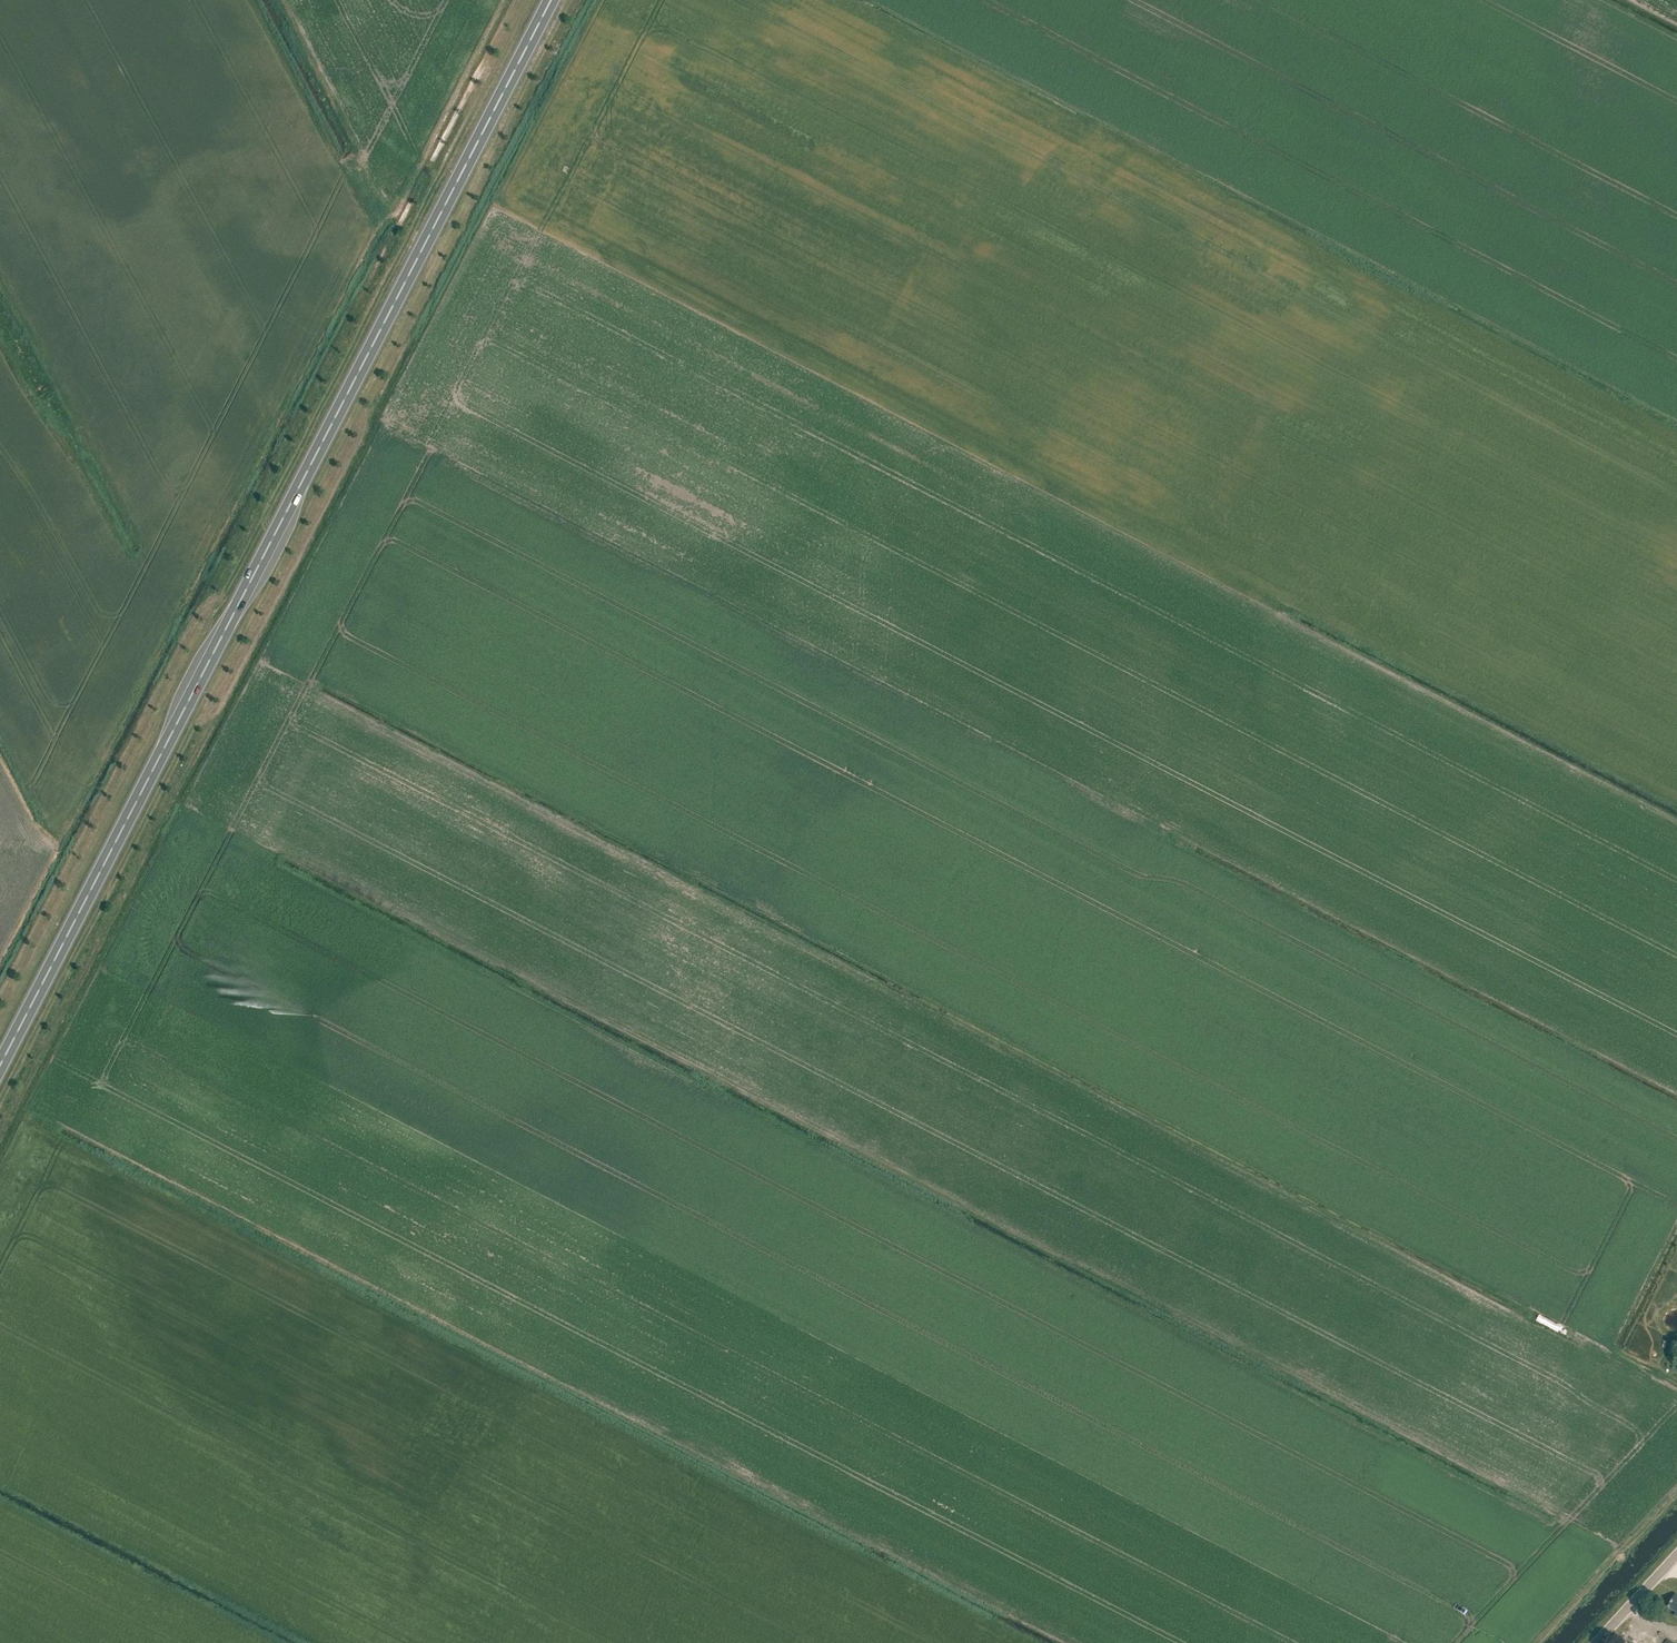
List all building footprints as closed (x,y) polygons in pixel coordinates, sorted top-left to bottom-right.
[(1676,1595),(1668,1608),(1676,1613),(1675,1616),(1676,1617),(1676,1596),(1676,1595)]
